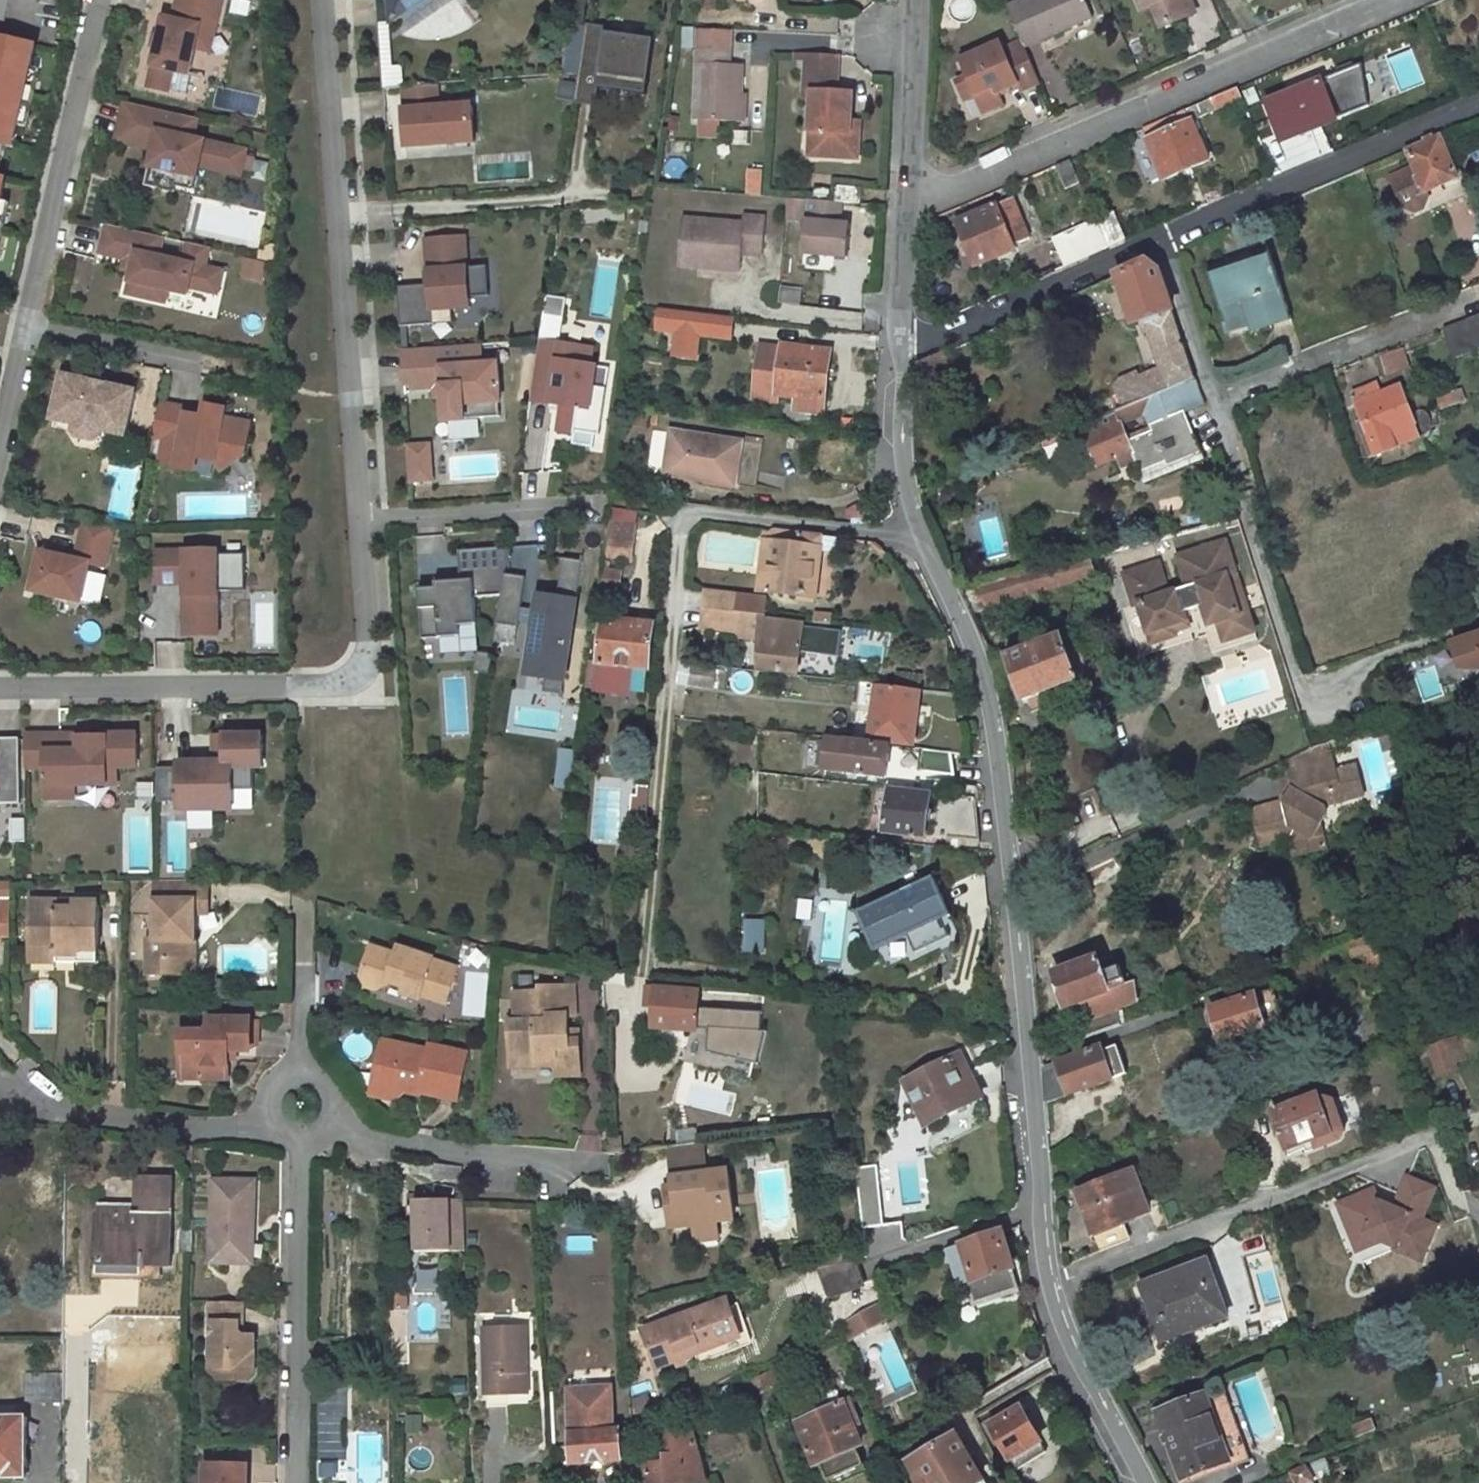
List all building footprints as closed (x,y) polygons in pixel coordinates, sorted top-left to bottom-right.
[(199,50),(204,28),(214,31),(220,2),(211,0),(177,0),(172,20),(163,17),(147,87),(167,91),(172,71),(188,75),(194,49),(199,50)] [(380,19),(414,0),(380,0),(380,19)] [(1084,0),(1028,0),(1007,9),(1023,48),(1024,50),(1093,21),(1084,0)] [(1155,31),(1199,12),(1194,0),(1141,0),(1155,31)] [(608,28),(588,25),(576,102),(595,106),(598,88),(647,96),(656,41),(607,34),(608,28)] [(204,28),(199,50),(209,52),(214,31),(204,28)] [(689,51),(685,122),(729,126),(733,66),(724,65),(726,33),(690,31),(689,51)] [(375,32),(378,87),(398,86),(397,68),(386,68),(384,32),(375,32)] [(1000,32),(961,48),(964,56),(1004,40),(1000,32)] [(29,43),(0,37),(0,145),(6,146),(29,43)] [(1004,40),(964,56),(970,72),(957,77),(968,103),(980,98),(987,114),(1010,104),(1007,100),(1026,92),(1026,94),(1040,88),(1024,50),(1023,48),(1009,54),(1004,40)] [(561,74),(574,75),(576,46),(564,44),(561,74)] [(792,56),(791,62),(799,63),(798,73),(807,74),(809,57),(792,56)] [(814,157),(853,160),(854,136),(846,135),(847,121),(849,94),(834,93),(836,59),(809,57),(807,74),(798,73),(797,93),(806,94),(805,133),(816,134),(814,157)] [(1321,82),(1267,103),(1282,141),(1305,131),(1300,118),(1331,105),(1321,82)] [(467,143),(464,105),(431,108),(429,86),(395,88),(397,110),(396,110),(398,147),(467,143)] [(1029,100),(1043,94),(1040,88),(1026,94),(1029,100)] [(1144,128),(1166,180),(1209,161),(1194,122),(1243,99),(1238,88),(1144,128)] [(241,175),(247,150),(194,138),(198,119),(125,102),(118,133),(145,139),(145,137),(155,139),(145,186),(174,193),(175,186),(193,190),(199,166),(241,175)] [(1300,118),(1305,131),(1336,119),(1331,105),(1300,118)] [(846,135),(854,136),(855,122),(847,121),(846,135)] [(143,148),(145,139),(118,133),(116,142),(143,148)] [(816,134),(805,133),(803,156),(814,157),(816,134)] [(1457,177),(1438,135),(1408,149),(1415,165),(1426,190),(1428,189),(1434,187),(1457,177)] [(1478,162),(1478,145),(1465,150),(1470,165),(1478,162)] [(1390,175),(1401,201),(1416,206),(1424,202),(1429,194),(1428,189),(1426,190),(1415,165),(1390,175)] [(859,205),(860,189),(835,187),(833,203),(839,204),(859,205)] [(803,220),(799,256),(844,260),(847,229),(836,228),(839,204),(833,203),(787,199),(786,219),(803,220)] [(1014,199),(959,222),(965,236),(976,265),(1031,241),(1014,199)] [(1114,213),(1096,220),(1109,248),(1127,241),(1114,213)] [(1054,237),(1067,267),(1109,248),(1096,220),(1054,237)] [(758,261),(761,224),(740,222),(739,229),(678,224),(673,272),(707,276),(708,268),(737,271),(738,259),(758,261)] [(151,255),(155,236),(99,223),(93,251),(118,257),(127,259),(125,269),(119,292),(138,296),(141,284),(160,288),(180,293),(181,285),(210,292),(215,270),(198,266),(202,246),(180,241),(176,261),(151,255)] [(965,236),(957,240),(963,254),(971,251),(965,236)] [(400,327),(433,324),(432,310),(452,309),(470,308),(469,298),(489,296),(487,266),(467,268),(465,237),(426,239),(429,285),(397,287),(400,327)] [(1289,312),(1271,254),(1210,275),(1224,320),(1245,314),(1249,326),(1289,312)] [(247,255),(242,276),(265,282),(271,261),(247,255)] [(125,269),(127,259),(118,257),(116,267),(125,269)] [(1117,276),(1132,320),(1133,324),(1144,320),(1160,369),(1137,377),(1136,375),(1117,381),(1113,391),(1119,411),(1175,388),(1195,379),(1159,272),(1147,263),(1117,276)] [(708,268),(707,276),(736,279),(737,271),(708,268)] [(158,301),(160,288),(141,284),(138,296),(158,301)] [(540,294),(529,402),(552,404),(550,431),(568,433),(567,443),(593,446),(599,384),(589,383),(593,342),(558,339),(562,296),(540,294)] [(432,310),(433,324),(453,323),(452,309),(432,310)] [(658,327),(675,329),(672,354),(690,356),(694,331),(695,317),(659,312),(658,327)] [(1453,359),(1478,349),(1478,316),(1441,330),(1444,337),(1453,359)] [(727,336),(729,321),(695,317),(694,331),(727,336)] [(494,402),(491,363),(475,365),(474,345),(457,346),(397,350),(399,385),(406,385),(406,390),(429,388),(429,381),(436,381),(437,397),(439,422),(459,421),(459,419),(478,418),(477,403),(494,402)] [(775,395),(795,397),(793,410),(821,413),(828,351),(781,345),(778,366),(760,364),(756,400),(774,402),(775,395)] [(760,364),(778,366),(781,345),(775,345),(774,351),(762,349),(760,364)] [(1382,357),(1387,375),(1405,370),(1400,351),(1382,357)] [(60,378),(52,423),(75,428),(73,434),(77,441),(94,444),(100,440),(101,433),(125,437),(133,392),(60,378)] [(1166,462),(1201,449),(1185,409),(1202,401),(1195,379),(1175,388),(1119,411),(1072,431),(1085,460),(1093,456),(1099,468),(1102,466),(1101,464),(1112,459),(1113,460),(1118,458),(1119,458),(1134,453),(1140,468),(1164,458),(1166,462)] [(437,397),(436,381),(429,381),(429,388),(430,398),(437,397)] [(1356,406),(1383,394),(1379,384),(1352,396),(1356,406)] [(1383,394),(1356,406),(1371,443),(1386,437),(1415,425),(1408,407),(1400,387),(1383,394)] [(495,417),(494,402),(477,403),(478,418),(495,417)] [(250,423),(222,418),(224,408),(206,404),(204,412),(203,417),(187,413),(187,409),(159,403),(153,437),(163,439),(159,463),(175,466),(175,468),(194,471),(196,458),(214,462),(220,471),(244,455),(250,423)] [(1408,407),(1415,425),(1418,423),(1423,421),(1416,404),(1408,407)] [(203,417),(204,412),(187,409),(187,413),(203,417)] [(1386,437),(1389,444),(1422,431),(1418,423),(1415,425),(1386,437)] [(761,448),(672,433),(665,476),(735,488),(755,490),(761,448)] [(1386,437),(1371,443),(1374,450),(1389,444),(1386,437)] [(404,447),(405,467),(425,465),(424,445),(404,447)] [(425,465),(405,467),(406,482),(426,480),(425,465)] [(609,510),(607,523),(634,526),(635,513),(609,510)] [(27,517),(10,514),(7,532),(24,535),(27,517)] [(104,567),(113,526),(84,519),(76,553),(75,559),(60,556),(39,551),(30,591),(81,602),(89,564),(104,567)] [(607,523),(602,559),(630,562),(634,526),(607,523)] [(759,539),(759,542),(771,544),(766,592),(812,597),(820,540),(774,533),(759,539)] [(771,544),(759,542),(753,590),(766,592),(771,544)] [(1134,607),(1139,606),(1153,646),(1177,638),(1176,633),(1189,628),(1185,615),(1203,608),(1210,627),(1218,624),(1225,644),(1247,636),(1233,593),(1241,591),(1225,543),(1178,558),(1188,589),(1168,596),(1158,565),(1124,576),(1134,607)] [(502,574),(506,547),(456,551),(458,580),(433,582),(434,588),(417,589),(420,638),(457,636),(457,625),(474,624),(472,596),(499,595),(502,574)] [(75,559),(76,553),(61,550),(60,556),(75,559)] [(266,576),(266,555),(239,555),(239,550),(156,551),(156,585),(185,585),(193,585),(193,596),(185,596),(186,636),(239,636),(239,591),(251,591),(251,576),(266,576)] [(562,679),(578,560),(560,558),(554,599),(535,597),(525,673),(543,676),(562,679)] [(617,590),(618,567),(597,566),(595,589),(617,590)] [(499,595),(494,624),(515,627),(523,577),(502,574),(499,595)] [(707,607),(709,591),(701,590),(699,606),(707,607)] [(730,610),(732,593),(709,591),(707,607),(730,610)] [(1134,607),(1123,610),(1139,661),(1208,639),(1214,658),(1258,643),(1241,591),(1233,593),(1247,636),(1225,644),(1218,624),(1210,627),(1203,608),(1185,615),(1189,628),(1176,633),(1177,638),(1153,646),(1139,606),(1134,607)] [(763,614),(765,597),(732,593),(730,610),(761,614),(763,614)] [(696,626),(704,627),(707,607),(699,606),(696,626)] [(707,607),(704,627),(736,631),(737,621),(758,623),(758,621),(760,621),(761,614),(730,610),(707,607)] [(828,622),(829,611),(813,610),(811,619),(828,622)] [(651,623),(601,620),(597,662),(588,662),(584,688),(627,689),(629,665),(647,666),(651,623)] [(814,628),(760,621),(758,621),(758,623),(752,666),(809,673),(814,628)] [(515,627),(494,624),(491,642),(512,645),(515,627)] [(1451,643),(1461,671),(1478,670),(1478,634),(1451,643)] [(1081,693),(1061,636),(1007,655),(1029,714),(1081,693)] [(486,674),(489,654),(475,652),(472,671),(486,674)] [(713,670),(688,667),(685,685),(710,688),(713,670)] [(1420,701),(1441,697),(1436,669),(1415,672),(1420,701)] [(560,695),(562,679),(543,676),(541,692),(560,695)] [(874,687),(870,717),(858,715),(855,737),(869,739),(870,733),(886,735),(885,741),(907,744),(912,739),(914,723),(909,723),(913,692),(874,687)] [(1389,744),(1383,725),(1372,729),(1378,747),(1389,744)] [(253,787),(253,764),(262,764),(262,732),(213,732),(213,759),(206,759),(206,765),(197,765),(197,759),(177,759),(177,764),(178,782),(174,782),(174,798),(178,798),(178,807),(215,807),(214,799),(233,799),(232,787),(253,787)] [(136,769),(136,735),(105,736),(105,738),(90,738),(90,747),(79,747),(79,739),(79,736),(24,736),(24,738),(25,772),(46,771),(46,777),(45,777),(45,787),(46,787),(46,801),(73,801),(73,787),(113,787),(113,769),(117,769),(136,769)] [(782,741),(759,737),(758,759),(780,761),(782,741)] [(90,747),(90,738),(79,739),(79,747),(90,747)] [(887,747),(824,739),(821,769),(883,777),(887,747)] [(19,740),(0,740),(0,805),(20,805),(19,740)] [(1282,774),(1327,761),(1322,746),(1313,749),(1279,765),(1282,774)] [(570,786),(571,748),(554,747),(552,786),(570,786)] [(921,749),(918,772),(952,776),(949,752),(921,749)] [(1306,826),(1311,818),(1318,804),(1319,804),(1358,791),(1350,765),(1329,771),(1327,761),(1282,774),(1287,788),(1279,801),(1247,811),(1257,845),(1287,836),(1293,853),(1312,846),(1306,826)] [(178,782),(177,764),(157,765),(157,798),(174,798),(174,782),(178,782)] [(928,795),(887,789),(881,830),(923,837),(928,795)] [(233,807),(233,799),(214,799),(215,807),(233,807)] [(25,844),(25,821),(11,821),(11,844),(25,844)] [(1091,888),(1123,873),(1115,858),(1084,872),(1086,877),(1061,889),(1067,903),(1093,892),(1091,888)] [(926,879),(858,910),(874,947),(943,916),(926,879)] [(153,883),(152,939),(145,940),(144,974),(184,975),(185,941),(194,941),(194,933),(189,930),(189,921),(194,921),(195,915),(206,915),(207,882),(153,883)] [(797,897),(795,918),(809,919),(810,898),(797,897)] [(30,903),(30,953),(60,953),(60,962),(79,962),(79,955),(95,955),(97,905),(75,904),(75,909),(59,909),(59,903),(30,903)] [(9,908),(0,908),(0,954),(9,954),(9,908)] [(745,919),(745,949),(760,950),(761,920),(745,919)] [(185,941),(184,975),(194,976),(194,941),(185,941)] [(382,980),(398,984),(396,991),(414,996),(416,986),(425,988),(424,992),(433,995),(443,997),(451,963),(427,956),(428,954),(391,945),(388,954),(366,948),(357,977),(363,985),(373,988),(380,985),(382,980)] [(1081,958),(1083,965),(1098,959),(1099,960),(1106,958),(1103,949),(1081,958)] [(60,953),(30,953),(30,971),(95,973),(95,955),(79,955),(79,962),(60,962),(60,953)] [(1086,1017),(1138,999),(1133,982),(1126,984),(1120,967),(1104,973),(1099,960),(1098,959),(1083,965),(1055,975),(1066,1006),(1081,1001),(1086,1017)] [(602,972),(603,986),(624,984),(624,973),(602,972)] [(684,989),(645,984),(644,1002),(651,1003),(649,1025),(694,1029),(698,985),(684,983),(684,989)] [(394,1001),(428,1011),(433,995),(424,992),(425,988),(416,986),(414,996),(396,991),(394,1001)] [(519,996),(521,1023),(511,1024),(514,1060),(539,1059),(539,1066),(556,1064),(557,1073),(582,1072),(580,1036),(569,1037),(568,1027),(567,1014),(574,1013),(572,986),(540,988),(540,995),(519,996)] [(1265,1026),(1255,995),(1211,1009),(1221,1040),(1265,1026)] [(751,1072),(758,1010),(698,1003),(691,1066),(751,1072)] [(181,1037),(182,1070),(203,1071),(203,1081),(223,1081),(230,1077),(230,1062),(230,1051),(237,1051),(251,1052),(256,1045),(256,1023),(211,1021),(211,1031),(204,1037),(181,1037)] [(568,1027),(569,1037),(580,1036),(579,1026),(568,1027)] [(1428,1047),(1438,1076),(1455,1070),(1446,1041),(1428,1047)] [(424,1049),(375,1042),(370,1066),(376,1078),(396,1082),(416,1086),(415,1093),(457,1102),(466,1053),(424,1046),(424,1049)] [(1101,1046),(1058,1062),(1060,1070),(1042,1076),(1045,1103),(1126,1074),(1116,1046),(1102,1051),(1101,1046)] [(958,1054),(902,1080),(924,1125),(979,1098),(958,1054)] [(539,1059),(514,1060),(515,1067),(539,1066),(539,1059)] [(735,1091),(722,1089),(725,1071),(681,1064),(675,1104),(732,1114),(735,1091)] [(365,1089),(394,1095),(396,1082),(376,1078),(370,1066),(365,1089)] [(203,1071),(182,1070),(182,1081),(203,1081),(203,1071)] [(1331,1133),(1318,1096),(1272,1112),(1287,1154),(1303,1148),(1306,1153),(1318,1149),(1315,1139),(1331,1133)] [(609,1151),(622,1149),(620,1136),(607,1136),(609,1151)] [(741,1212),(734,1165),(727,1166),(723,1137),(671,1143),(675,1173),(689,1171),(690,1179),(676,1181),(670,1182),(673,1203),(683,1202),(686,1219),(702,1216),(703,1225),(704,1230),(728,1228),(727,1214),(741,1212)] [(853,1165),(857,1227),(879,1225),(875,1164),(853,1165)] [(1149,1211),(1133,1169),(1077,1191),(1094,1233),(1123,1221),(1149,1211)] [(676,1181),(690,1179),(689,1171),(675,1173),(676,1181)] [(168,1263),(170,1178),(135,1176),(134,1205),(140,1205),(140,1212),(98,1210),(96,1251),(138,1253),(138,1262),(168,1263)] [(1382,1241),(1395,1248),(1393,1252),(1417,1265),(1436,1228),(1421,1221),(1435,1193),(1408,1179),(1393,1208),(1391,1213),(1371,1202),(1369,1195),(1362,1191),(1338,1202),(1345,1222),(1365,1235),(1369,1246),(1382,1241)] [(212,1185),(212,1268),(246,1269),(246,1231),(255,1231),(256,1186),(212,1185)] [(418,1193),(406,1193),(406,1213),(417,1212),(417,1230),(415,1230),(416,1250),(465,1250),(463,1197),(418,1197),(418,1193)] [(1393,1208),(1369,1195),(1371,1202),(1391,1213),(1393,1208)] [(673,1203),(676,1228),(703,1225),(702,1216),(686,1219),(683,1202),(673,1203)] [(1094,1233),(1103,1257),(1133,1245),(1123,1221),(1094,1233)] [(1345,1222),(1355,1250),(1369,1246),(1365,1235),(1345,1222)] [(728,1228),(704,1230),(705,1240),(729,1236),(728,1228)] [(246,1231),(246,1269),(255,1269),(255,1231),(246,1231)] [(945,1262),(953,1287),(971,1281),(977,1300),(1008,1290),(1002,1271),(1008,1268),(996,1231),(937,1251),(941,1264),(945,1262)] [(1354,1264),(1386,1252),(1383,1241),(1350,1253),(1354,1264)] [(849,1255),(813,1267),(824,1297),(860,1285),(849,1255)] [(1225,1308),(1207,1262),(1141,1286),(1162,1342),(1180,1335),(1176,1326),(1225,1308)] [(412,1267),(411,1286),(430,1287),(431,1268),(412,1267)] [(971,1281),(953,1287),(960,1306),(977,1300),(971,1281)] [(642,1327),(642,1328),(657,1369),(742,1338),(727,1298),(642,1327)] [(211,1324),(211,1360),(220,1370),(231,1371),(230,1384),(244,1385),(250,1380),(250,1366),(246,1360),(253,1354),(253,1340),(242,1340),(237,1330),(238,1323),(243,1324),(243,1303),(208,1302),(208,1324),(211,1324)] [(845,1322),(847,1333),(885,1317),(879,1302),(845,1322)] [(1176,1326),(1180,1335),(1228,1318),(1225,1308),(1176,1326)] [(522,1326),(482,1328),(485,1395),(504,1394),(524,1393),(522,1326)] [(1045,1358),(1036,1340),(1019,1349),(1028,1367),(1045,1358)] [(61,1377),(24,1375),(24,1404),(61,1405),(61,1377)] [(570,1466),(623,1461),(620,1426),(617,1426),(615,1386),(566,1389),(570,1466)] [(1205,1396),(1231,1466),(1247,1460),(1221,1391),(1205,1396)] [(485,1395),(485,1409),(504,1408),(504,1394),(485,1395)] [(1158,1413),(1182,1482),(1231,1466),(1205,1396),(1158,1413)] [(794,1419),(812,1462),(816,1460),(823,1476),(860,1461),(853,1444),(862,1441),(845,1398),(794,1419)] [(1002,1408),(979,1421),(999,1457),(1004,1454),(1010,1466),(1040,1448),(1016,1406),(1006,1413),(1002,1408)] [(1369,1416),(1349,1423),(1353,1436),(1373,1428),(1369,1416)] [(0,1418),(0,1473),(23,1473),(23,1418),(0,1418)] [(657,1461),(635,1464),(635,1468),(636,1482),(666,1482),(686,1480),(690,1482),(700,1482),(702,1479),(702,1478),(687,1422),(651,1429),(656,1456),(657,1461)] [(955,1433),(907,1459),(920,1482),(982,1482),(955,1433)] [(657,1461),(656,1456),(635,1458),(635,1464),(657,1461)] [(1311,1479),(1303,1464),(1287,1471),(1292,1482),(1303,1482),(1311,1479)] [(246,1466),(206,1465),(206,1482),(246,1482),(246,1466)] [(621,1469),(622,1482),(636,1482),(635,1468),(621,1469)]
